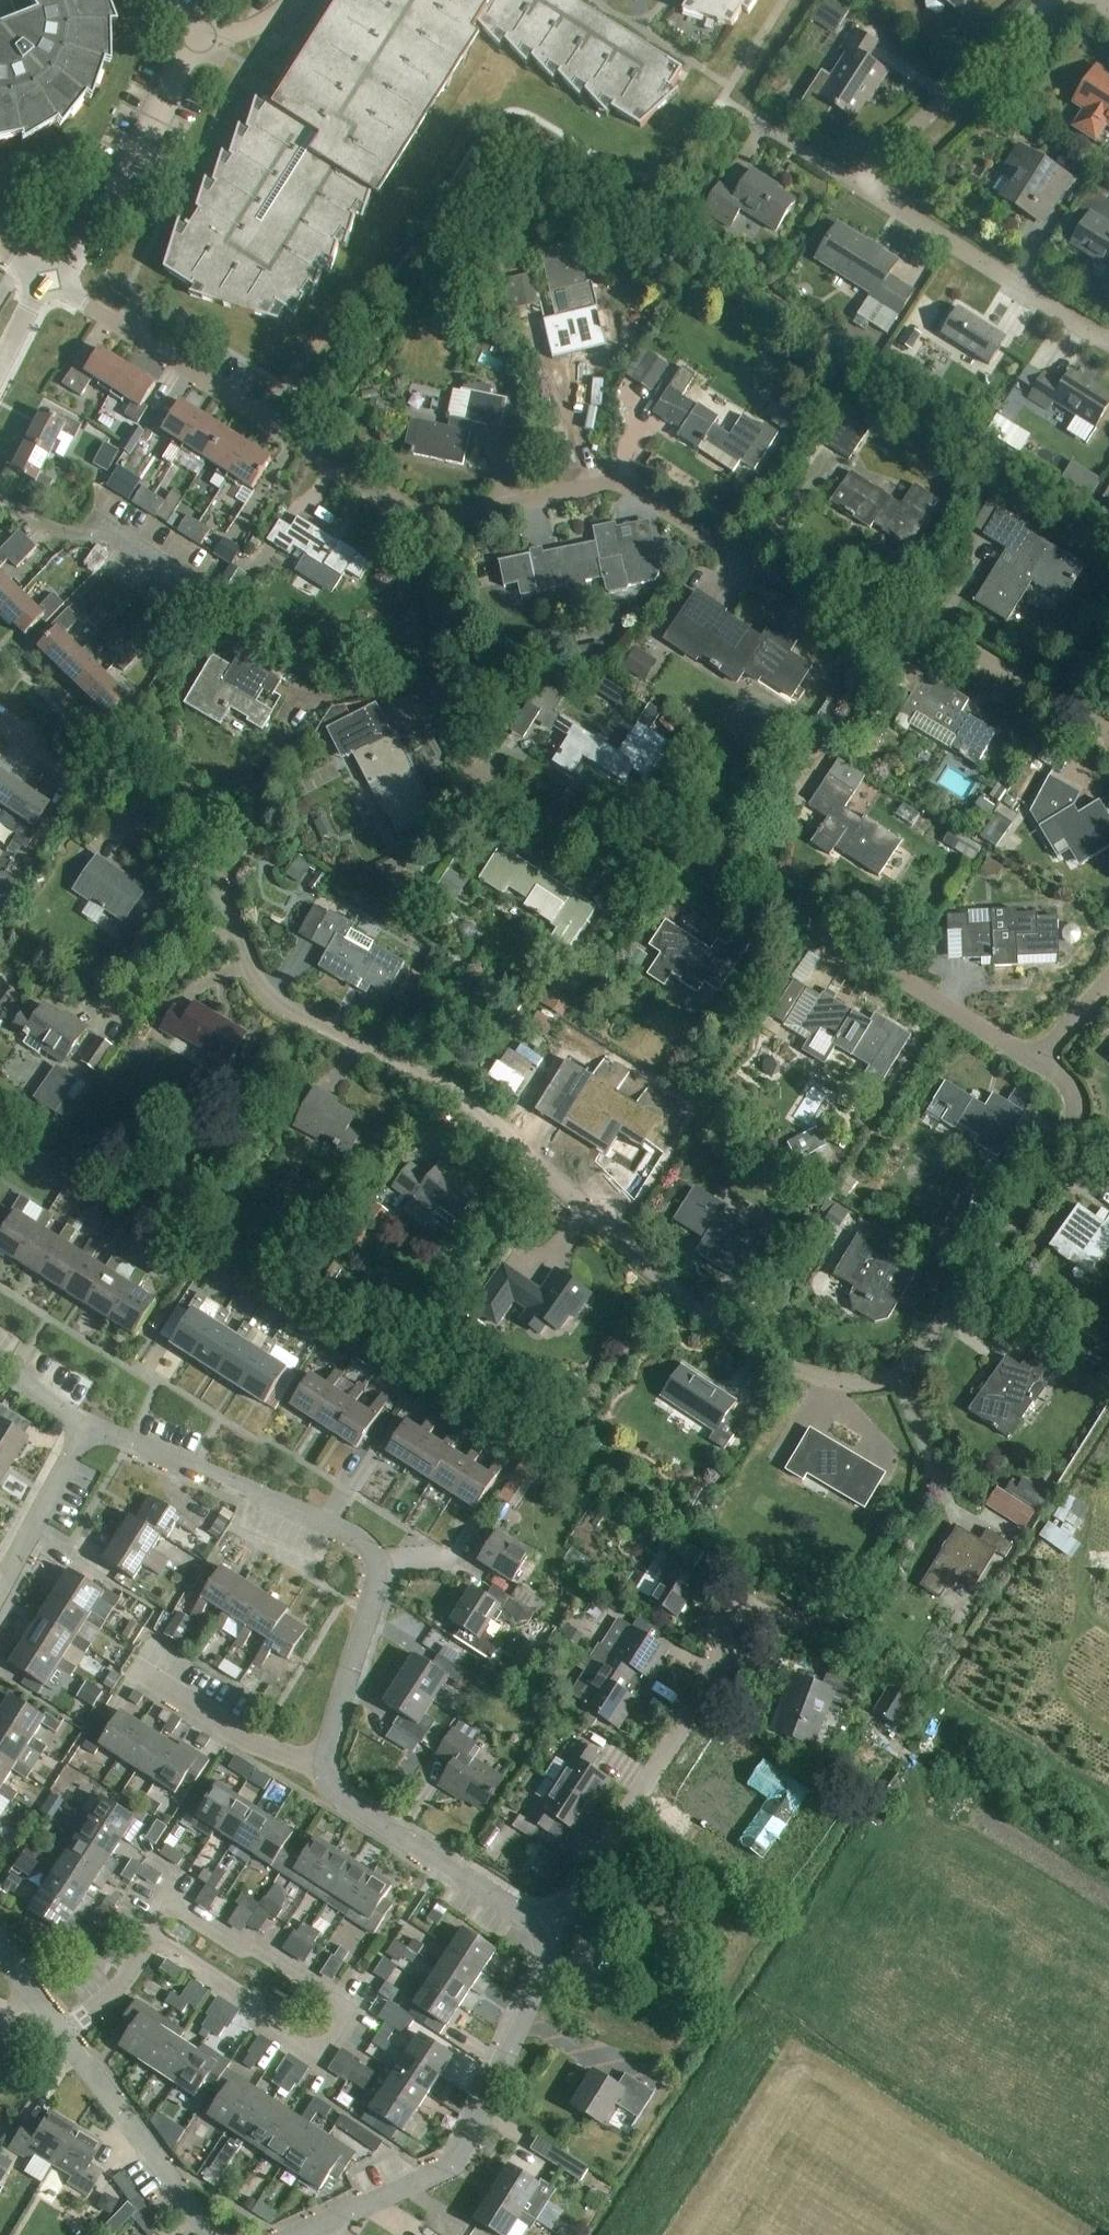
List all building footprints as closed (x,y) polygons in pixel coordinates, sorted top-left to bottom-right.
[(104,0),(16,0),(13,1),(21,19),(0,28),(0,143),(20,139),(21,145),(55,124),(59,130),(84,99),(90,103),(102,65),(109,67),(108,27),(115,27),(104,0)] [(570,0),(339,0),(337,1),(329,6),(324,13),(273,94),(287,103),(281,111),(265,101),(264,104),(257,101),(247,131),(240,128),(231,157),(223,154),(214,184),(206,181),(197,210),(200,212),(191,227),(180,220),(164,270),(193,289),(191,296),(279,323),(286,311),(295,316),(306,299),(313,301),(323,272),(330,275),(340,245),(347,248),(356,218),(364,221),(373,192),(381,195),(390,165),(398,168),(407,138),(414,141),(424,112),(431,115),(440,85),(448,88),(457,59),(465,62),(474,33),(479,25),(500,49),(506,43),(527,65),(532,59),(553,82),(559,76),(580,99),(585,93),(607,116),(612,110),(641,128),(679,93),(672,88),(683,71),(570,0)] [(683,13),(732,29),(743,12),(749,16),(759,0),(691,0),(683,13)] [(834,0),(828,0),(814,22),(836,35),(851,11),(834,0)] [(974,0),(930,0),(927,5),(928,10),(936,16),(942,14),(947,6),(964,17),(974,0)] [(855,121),(886,72),(867,60),(877,44),(855,30),(842,51),(848,54),(832,78),(823,72),(802,106),(826,122),(835,108),(855,121)] [(1096,70),(1074,103),(1085,111),(1075,127),(1097,140),(1107,124),(1108,125),(1108,78),(1096,70)] [(1014,142),(1021,129),(1001,118),(994,131),(1014,142)] [(1042,223),(1070,179),(1020,148),(1006,169),(1018,177),(1004,200),(1042,223)] [(1074,174),(1081,163),(1065,153),(1058,164),(1074,174)] [(1088,184),(1095,174),(1084,167),(1077,178),(1088,184)] [(795,202),(769,185),(771,182),(753,171),(738,196),(721,185),(704,212),(731,228),(742,211),(776,232),(795,202)] [(1091,190),(1079,209),(1089,215),(1070,246),(1108,271),(1108,202),(1091,190)] [(888,335),(899,317),(914,293),(889,277),(898,262),(838,225),(816,260),(872,295),(859,316),(888,335)] [(589,284),(579,243),(542,252),(551,291),(570,287),(574,305),(555,309),(558,324),(547,326),(555,361),(604,350),(594,308),(599,307),(593,283),(589,284)] [(529,308),(543,305),(536,274),(522,278),(529,308)] [(989,366),(1007,338),(958,307),(941,336),(989,366)] [(955,383),(965,362),(910,335),(900,356),(955,383)] [(625,374),(651,392),(668,365),(641,347),(634,358),(635,359),(625,374)] [(113,391),(128,368),(100,350),(88,369),(78,362),(63,385),(82,397),(86,390),(85,389),(92,378),(113,391)] [(125,399),(135,405),(127,417),(140,425),(150,409),(145,406),(158,387),(128,368),(113,391),(111,395),(123,402),(125,399)] [(699,408),(685,399),(698,379),(683,370),(654,415),(672,427),(673,425),(683,432),(680,438),(735,474),(743,461),(755,469),(775,439),(744,419),(732,437),(716,427),(721,419),(700,406),(699,408)] [(1072,372),(1063,386),(1044,374),(1029,398),(1049,410),(1054,402),(1095,428),(1108,407),(1108,395),(1072,372)] [(457,392),(449,430),(412,422),(409,437),(406,451),(413,453),(412,456),(464,467),(470,434),(473,423),(486,426),(492,397),(463,391),(462,394),(457,392)] [(431,395),(411,393),(409,420),(429,422),(431,395)] [(509,401),(503,429),(518,433),(524,404),(509,401)] [(179,456),(182,451),(204,417),(182,403),(163,432),(176,441),(166,456),(164,460),(173,465),(179,456)] [(27,442),(50,454),(62,433),(75,439),(82,426),(65,417),(62,423),(42,413),(27,442)] [(868,425),(850,413),(847,416),(846,415),(826,445),(847,460),(867,430),(866,429),(868,425)] [(790,414),(781,428),(790,434),(799,420),(790,414)] [(1031,437),(997,415),(985,434),(1019,455),(1031,437)] [(208,461),(227,432),(204,417),(182,451),(191,457),(194,452),(208,461)] [(136,427),(121,449),(132,455),(146,434),(136,427)] [(208,461),(231,476),(249,446),(227,432),(208,461)] [(39,477),(50,454),(27,442),(12,472),(32,482),(29,488),(45,496),(52,483),(39,477)] [(94,462),(109,470),(120,450),(105,442),(94,462)] [(249,446),(231,476),(227,481),(235,486),(239,481),(253,490),(272,461),(249,446)] [(851,473),(832,504),(870,529),(872,526),(909,549),(940,501),(922,490),(915,485),(902,506),(851,473)] [(1096,496),(1108,503),(1108,475),(1096,496)] [(131,482),(124,493),(132,498),(139,486),(131,482)] [(134,504),(144,511),(154,495),(144,489),(134,504)] [(154,495),(144,511),(156,518),(166,502),(154,495)] [(1050,552),(1019,533),(1022,528),(1000,513),(985,537),(1008,551),(975,603),(1007,623),(1032,583),(1064,603),(1085,569),(1052,549),(1050,552)] [(1085,514),(1079,524),(1088,529),(1094,520),(1085,514)] [(178,531),(178,532),(190,539),(199,524),(187,516),(178,531)] [(337,587),(351,596),(361,582),(372,564),(340,543),(339,545),(310,526),(299,519),(293,529),(282,522),(269,543),(289,556),(294,549),(322,567),(342,580),(337,587)] [(199,524),(190,539),(201,546),(211,531),(199,524)] [(588,589),(587,583),(602,580),(602,582),(605,581),(607,592),(611,595),(628,591),(629,588),(656,583),(660,575),(655,547),(638,550),(636,543),(620,546),(617,531),(616,525),(593,529),(596,547),(544,557),(543,550),(529,553),(530,559),(499,564),(504,590),(517,587),(519,596),(537,593),(568,586),(570,593),(574,595),(586,593),(588,589)] [(28,540),(18,529),(0,548),(0,567),(6,560),(8,561),(28,540)] [(234,564),(243,551),(225,539),(215,556),(232,567),(234,564)] [(28,540),(8,561),(15,568),(36,547),(28,540)] [(969,616),(985,571),(956,561),(940,606),(969,616)] [(232,567),(219,587),(232,595),(246,573),(234,564),(232,567)] [(22,594),(0,573),(0,611),(3,614),(22,594)] [(22,594),(3,614),(27,636),(42,620),(47,625),(66,606),(55,595),(40,611),(22,594)] [(699,658),(737,684),(744,673),(758,682),(761,677),(792,698),(810,671),(789,656),(799,641),(771,622),(757,643),(723,620),(725,619),(692,597),(664,640),(696,662),(699,658)] [(99,606),(90,615),(100,624),(109,615),(99,606)] [(64,672),(83,653),(65,636),(80,620),(69,610),(51,629),(55,633),(40,649),(64,672)] [(114,665),(136,644),(125,633),(104,654),(114,665)] [(136,644),(114,665),(122,672),(143,651),(136,644)] [(635,651),(625,666),(646,680),(659,661),(638,647),(635,651)] [(88,695),(107,676),(83,653),(64,672),(88,695)] [(233,669),(215,658),(186,705),(221,727),(232,710),(249,721),(247,723),(263,733),(274,714),(252,700),(258,689),(273,699),(282,684),(240,658),(233,669)] [(929,668),(901,715),(913,723),(917,716),(957,740),(952,749),(950,752),(977,768),(997,735),(970,719),(968,723),(960,718),(970,702),(938,683),(942,676),(929,668)] [(107,676),(88,695),(112,718),(130,698),(107,676)] [(840,682),(826,704),(838,711),(852,690),(840,682)] [(543,685),(528,708),(548,721),(563,698),(543,685)] [(358,762),(359,764),(370,786),(386,777),(401,807),(389,814),(399,835),(439,814),(397,733),(395,734),(386,739),(378,743),(370,728),(363,732),(356,719),(355,716),(351,718),(333,728),(328,730),(337,746),(340,744),(348,759),(354,755),(358,762)] [(619,755),(562,718),(556,729),(571,738),(554,764),(572,776),(582,761),(623,788),(631,775),(644,783),(667,747),(649,735),(641,747),(629,739),(619,755)] [(527,768),(548,747),(534,732),(512,753),(527,768)] [(21,788),(0,773),(0,819),(5,811),(21,788)] [(341,809),(358,802),(345,773),(329,780),(341,809)] [(863,820),(846,809),(856,793),(829,776),(809,806),(829,819),(812,843),(831,855),(836,848),(880,877),(904,840),(866,816),(863,820)] [(1030,815),(1038,829),(1050,849),(1073,834),(1090,862),(1108,851),(1108,817),(1100,802),(1079,815),(1074,807),(1081,796),(1051,779),(1035,806),(1034,808),(1030,815)] [(998,787),(990,799),(998,804),(1005,792),(998,787)] [(0,819),(0,823),(17,835),(12,842),(26,851),(41,829),(35,825),(48,806),(21,788),(5,811),(0,819)] [(982,800),(972,815),(987,824),(996,810),(982,800)] [(996,815),(980,837),(995,848),(1011,825),(996,815)] [(952,832),(945,843),(974,860),(980,849),(952,832)] [(500,847),(480,880),(505,896),(509,888),(530,901),(526,907),(552,924),(559,928),(552,938),(571,950),(590,921),(576,912),(583,900),(500,847)] [(125,923),(147,892),(99,858),(76,892),(90,901),(91,899),(125,923)] [(296,859),(286,875),(299,883),(309,868),(296,859)] [(450,873),(440,888),(456,899),(466,883),(450,873)] [(16,883),(3,874),(0,878),(0,897),(5,900),(16,883)] [(330,913),(329,916),(315,908),(300,937),(314,944),(329,952),(320,968),(368,994),(372,986),(388,995),(406,963),(373,946),(375,942),(353,930),(355,926),(330,913)] [(949,931),(964,931),(964,959),(981,959),(994,958),(994,967),(1018,966),(1018,957),(1060,956),(1058,920),(1038,920),(1037,920),(1037,913),(1016,914),(1016,910),(992,911),(992,927),(969,927),(968,915),(948,916),(949,931)] [(670,977),(684,986),(698,995),(705,984),(720,994),(753,943),(738,933),(726,952),(716,946),(712,952),(666,921),(649,947),(662,956),(648,977),(664,987),(670,977)] [(637,949),(628,961),(638,968),(647,955),(637,949)] [(558,1014),(566,1003),(554,995),(547,1007),(558,1014)] [(835,1047),(836,1048),(853,1058),(853,1057),(872,1068),(865,1079),(880,1088),(912,1037),(877,1015),(871,1023),(855,1013),(854,1014),(823,995),(821,998),(803,1028),(813,1034),(814,1034),(835,1047)] [(778,1003),(770,1017),(777,1021),(780,1023),(788,1008),(778,1003)] [(249,1035),(197,1005),(191,1016),(176,1007),(162,1031),(178,1040),(180,1036),(212,1055),(207,1065),(225,1075),(249,1035)] [(73,1026),(46,1006),(37,1018),(27,1011),(14,1028),(28,1038),(25,1043),(40,1054),(44,1049),(64,1063),(88,1029),(77,1021),(73,1026)] [(545,1037),(554,1025),(537,1013),(528,1025),(545,1037)] [(28,1070),(35,1054),(0,1036),(0,1056),(28,1070)] [(97,1073),(114,1048),(97,1037),(80,1062),(97,1073)] [(774,1037),(768,1050),(787,1059),(793,1046),(774,1037)] [(655,1115),(564,1059),(549,1083),(575,1098),(564,1116),(595,1135),(606,1118),(640,1139),(655,1115)] [(66,1073),(44,1106),(55,1113),(77,1081),(66,1073)] [(946,1084),(934,1103),(949,1112),(942,1123),(955,1131),(959,1125),(980,1138),(976,1145),(999,1159),(1026,1115),(1009,1105),(994,1096),(986,1109),(946,1084)] [(361,1137),(349,1131),(356,1119),(326,1102),(329,1097),(316,1089),(296,1126),(317,1138),(319,1135),(335,1143),(333,1147),(350,1156),(361,1137)] [(800,1137),(810,1155),(827,1146),(817,1128),(800,1137)] [(67,1184),(75,1171),(57,1159),(48,1172),(67,1184)] [(476,1198),(449,1177),(453,1172),(441,1163),(429,1179),(409,1164),(392,1186),(412,1202),(404,1212),(426,1227),(435,1214),(450,1225),(450,1224),(465,1235),(478,1218),(467,1210),(476,1198)] [(112,1168),(107,1176),(125,1188),(131,1180),(112,1168)] [(976,1180),(964,1177),(959,1194),(961,1194),(960,1200),(971,1203),(968,1213),(980,1216),(982,1206),(984,1206),(990,1184),(976,1180)] [(811,1188),(806,1197),(820,1205),(826,1196),(811,1188)] [(721,1215),(712,1209),(716,1202),(696,1190),(676,1221),(696,1234),(697,1233),(705,1238),(696,1254),(738,1280),(753,1254),(770,1265),(790,1234),(772,1222),(761,1239),(721,1214),(721,1215)] [(36,1226),(22,1217),(31,1203),(22,1197),(12,1213),(16,1215),(0,1241),(0,1251),(19,1263),(41,1229),(36,1226)] [(1032,1201),(1025,1221),(1051,1231),(1058,1211),(1032,1201)] [(364,1251),(390,1214),(378,1205),(351,1242),(364,1251)] [(847,1231),(855,1218),(836,1207),(828,1220),(847,1231)] [(1051,1247),(1071,1261),(1075,1255),(1095,1269),(1108,1249),(1108,1221),(1106,1225),(1097,1219),(1079,1207),(1051,1247)] [(64,1244),(60,1241),(46,1232),(55,1218),(45,1212),(36,1226),(41,1229),(19,1263),(43,1278),(64,1244)] [(81,1233),(86,1225),(79,1221),(74,1229),(81,1233)] [(163,1243),(170,1232),(159,1225),(152,1235),(163,1243)] [(88,1258),(83,1256),(69,1247),(78,1233),(69,1227),(60,1241),(64,1244),(43,1278),(66,1293),(88,1258)] [(858,1235),(834,1276),(855,1288),(850,1297),(854,1311),(876,1324),(889,1321),(912,1282),(893,1271),(900,1260),(858,1235)] [(111,1273),(107,1270),(92,1261),(101,1247),(92,1241),(83,1256),(88,1258),(66,1293),(89,1307),(111,1273)] [(164,1264),(171,1253),(162,1247),(155,1258),(164,1264)] [(134,1288),(130,1285),(115,1276),(124,1262),(115,1256),(107,1270),(111,1273),(89,1307),(112,1322),(134,1288)] [(553,1301),(531,1286),(506,1268),(479,1307),(498,1321),(513,1300),(529,1311),(522,1321),(540,1334),(547,1323),(558,1331),(569,1315),(574,1319),(583,1306),(578,1303),(585,1292),(567,1279),(553,1301)] [(134,1288),(112,1322),(136,1337),(158,1303),(139,1291),(148,1277),(138,1271),(130,1285),(134,1288)] [(265,1304),(271,1295),(256,1286),(250,1295),(265,1304)] [(192,1358),(214,1323),(199,1314),(208,1299),(199,1293),(190,1309),(182,1304),(168,1327),(161,1338),(192,1358)] [(303,1318),(308,1308),(299,1303),(294,1312),(303,1318)] [(163,1323),(172,1309),(164,1304),(156,1318),(163,1323)] [(214,1323),(192,1358),(215,1372),(236,1337),(222,1328),(231,1314),(223,1308),(214,1323)] [(236,1337),(215,1372),(238,1387),(259,1352),(245,1343),(254,1329),(246,1323),(236,1337)] [(339,1344),(344,1336),(335,1331),(330,1339),(339,1344)] [(259,1352),(238,1387),(266,1405),(288,1370),(269,1358),(278,1344),(268,1338),(259,1352)] [(356,1356),(362,1345),(350,1338),(343,1349),(356,1356)] [(364,1346),(357,1356),(373,1367),(380,1356),(364,1346)] [(1057,1372),(1031,1355),(1023,1367),(1007,1357),(971,1410),(1011,1437),(1034,1402),(1029,1398),(1041,1379),(1048,1384),(1057,1372)] [(381,1365),(376,1375),(384,1380),(390,1370),(381,1365)] [(725,1452),(742,1426),(728,1417),(738,1402),(684,1366),(662,1399),(715,1434),(710,1442),(725,1452)] [(314,1420),(334,1389),(345,1373),(338,1369),(327,1385),(312,1375),(292,1406),(314,1420)] [(349,1399),(334,1389),(314,1420),(336,1435),(357,1403),(367,1388),(359,1383),(349,1399)] [(357,1403),(336,1435),(359,1449),(391,1400),(382,1394),(371,1412),(357,1403)] [(30,1429),(33,1425),(0,1405),(0,1456),(13,1464),(14,1462),(20,1462),(24,1455),(22,1450),(28,1440),(25,1438),(30,1429)] [(411,1468),(443,1418),(435,1413),(423,1432),(408,1422),(388,1454),(411,1468)] [(482,1413),(466,1438),(477,1445),(485,1450),(500,1425),(482,1413)] [(433,1482),(453,1451),(465,1432),(457,1427),(445,1446),(431,1437),(443,1418),(411,1468),(433,1482)] [(867,1510),(888,1475),(812,1430),(791,1465),(867,1510)] [(600,1438),(595,1446),(603,1451),(609,1443),(600,1438)] [(433,1482),(455,1496),(474,1466),(485,1450),(477,1445),(467,1460),(453,1451),(433,1482)] [(13,1464),(0,1456),(0,1485),(13,1464)] [(474,1466),(455,1496),(478,1511),(507,1464),(499,1459),(489,1475),(474,1466)] [(514,1508),(529,1485),(515,1476),(500,1499),(514,1508)] [(1053,1496),(1027,1480),(1021,1491),(1011,1485),(1007,1492),(1042,1514),(1053,1496)] [(987,1504),(997,1510),(1027,1529),(1037,1513),(997,1487),(987,1504)] [(1073,1538),(1092,1512),(1070,1496),(1055,1517),(1066,1525),(1062,1530),(1073,1538)] [(138,1520),(162,1535),(168,1539),(177,1523),(194,1534),(199,1527),(152,1497),(138,1520)] [(162,1535),(138,1520),(132,1516),(118,1539),(164,1568),(170,1559),(154,1549),(162,1535)] [(220,1517),(210,1533),(217,1538),(222,1531),(223,1531),(228,1523),(220,1517)] [(524,1517),(506,1534),(515,1543),(533,1526),(524,1517)] [(665,1553),(673,1540),(646,1522),(635,1538),(658,1553),(661,1550),(665,1553)] [(1069,1557),(1079,1544),(1050,1524),(1040,1537),(1069,1557)] [(979,1540),(957,1526),(946,1543),(945,1542),(941,1548),(942,1549),(919,1585),(939,1598),(953,1576),(973,1588),(995,1552),(1004,1557),(1013,1544),(987,1528),(979,1540)] [(513,1585),(531,1556),(498,1535),(480,1564),(513,1585)] [(160,1575),(164,1568),(118,1539),(104,1561),(134,1580),(143,1565),(160,1575)] [(678,1619),(704,1579),(661,1551),(635,1590),(678,1619)] [(613,1586),(629,1560),(619,1554),(595,1593),(612,1604),(621,1590),(613,1586)] [(225,1612),(245,1582),(223,1567),(193,1614),(200,1619),(211,1603),(225,1612)] [(90,1616),(92,1612),(101,1598),(116,1608),(122,1599),(106,1588),(103,1592),(70,1572),(56,1594),(90,1616)] [(248,1627),(267,1596),(245,1582),(225,1612),(215,1628),(222,1633),(233,1617),(248,1627)] [(519,1587),(511,1598),(536,1614),(543,1602),(519,1587)] [(472,1589),(452,1622),(461,1628),(453,1640),(488,1662),(500,1644),(484,1633),(493,1619),(498,1622),(507,1622),(519,1629),(528,1626),(536,1614),(511,1598),(504,1610),(486,1598),(472,1589)] [(107,1622),(92,1612),(90,1616),(56,1594),(41,1617),(75,1639),(78,1636),(87,1621),(102,1631),(107,1622)] [(270,1641),(287,1615),(290,1611),(267,1596),(248,1627),(237,1643),(244,1647),(255,1631),(270,1641)] [(181,1644),(194,1622),(179,1613),(166,1635),(181,1644)] [(287,1615),(270,1641),(256,1662),(263,1666),(273,1650),(289,1661),(309,1630),(287,1615)] [(92,1645),(78,1636),(75,1639),(41,1617),(26,1641),(60,1663),(63,1659),(72,1645),(87,1654),(92,1645)] [(591,1656),(633,1682),(639,1673),(649,1680),(666,1653),(615,1621),(599,1646),(598,1645),(591,1656)] [(556,1635),(566,1641),(573,1630),(563,1624),(556,1635)] [(572,1645),(566,1641),(556,1635),(549,1646),(565,1656),(572,1645)] [(78,1668),(63,1659),(60,1663),(26,1641),(10,1666),(45,1688),(57,1668),(72,1677),(78,1668)] [(633,1682),(591,1656),(590,1658),(575,1648),(568,1660),(584,1670),(567,1697),(618,1729),(635,1702),(625,1696),(633,1682)] [(416,1656),(401,1680),(435,1701),(449,1679),(466,1689),(474,1677),(440,1656),(433,1667),(416,1656)] [(848,1704),(856,1684),(829,1673),(823,1688),(792,1676),(778,1711),(785,1714),(777,1734),(813,1748),(829,1709),(842,1714),(846,1703),(848,1704)] [(114,1692),(122,1680),(112,1674),(105,1686),(114,1692)] [(401,1680),(385,1704),(403,1715),(395,1726),(422,1743),(436,1722),(425,1716),(435,1701),(401,1680)] [(87,1683),(78,1697),(94,1707),(103,1693),(87,1683)] [(897,1727),(915,1696),(893,1684),(875,1714),(897,1727)] [(139,1706),(145,1697),(136,1691),(130,1701),(139,1706)] [(33,1738),(42,1723),(56,1732),(62,1723),(46,1713),(43,1717),(11,1696),(0,1714),(0,1722),(31,1741),(33,1738)] [(166,1710),(160,1719),(168,1724),(174,1716),(166,1710)] [(120,1758),(142,1725),(122,1712),(115,1724),(104,1716),(83,1747),(95,1755),(101,1746),(120,1758)] [(177,1730),(183,1721),(174,1716),(168,1724),(177,1730)] [(567,1742),(577,1726),(565,1718),(555,1734),(567,1742)] [(33,1738),(31,1741),(0,1722),(0,1755),(16,1764),(18,1761),(27,1747),(41,1755),(47,1747),(33,1738)] [(476,1743),(480,1735),(460,1723),(455,1730),(476,1743)] [(138,1770),(160,1736),(142,1725),(120,1758),(138,1770)] [(481,1809),(501,1778),(472,1759),(478,1751),(475,1749),(477,1746),(453,1730),(436,1756),(452,1766),(439,1786),(452,1794),(454,1792),(481,1809)] [(206,1749),(212,1740),(203,1735),(197,1744),(206,1749)] [(156,1782),(178,1748),(160,1736),(138,1770),(156,1782)] [(557,1783),(594,1807),(610,1782),(591,1769),(599,1756),(575,1740),(562,1761),(569,1765),(557,1783)] [(178,1748),(156,1782),(177,1795),(185,1782),(195,1788),(211,1762),(182,1743),(179,1749),(178,1748)] [(1,1788),(4,1784),(12,1770),(26,1779),(32,1769),(18,1761),(16,1764),(0,1755),(0,1787),(1,1788)] [(236,1756),(229,1768),(248,1780),(256,1768),(236,1756)] [(763,1859),(809,1795),(764,1763),(748,1786),(770,1801),(740,1843),(763,1859)] [(249,1783),(264,1792),(271,1780),(256,1771),(249,1783)] [(67,1801),(78,1783),(64,1775),(53,1793),(67,1801)] [(577,1833),(594,1807),(557,1783),(545,1802),(538,1797),(525,1818),(558,1839),(566,1826),(577,1833)] [(4,1784),(1,1788),(0,1787),(0,1795),(11,1802),(17,1793),(4,1784)] [(507,1808),(517,1790),(507,1784),(497,1802),(507,1808)] [(210,1839),(216,1830),(237,1798),(219,1786),(211,1798),(200,1791),(181,1820),(210,1839)] [(732,1856),(755,1804),(727,1791),(704,1844),(732,1856)] [(58,1810),(63,1801),(52,1795),(47,1803),(58,1810)] [(216,1830),(234,1842),(255,1809),(237,1798),(216,1830)] [(124,1840),(123,1843),(130,1848),(132,1845),(144,1826),(141,1824),(147,1815),(148,1814),(130,1803),(123,1813),(103,1799),(90,1818),(124,1840)] [(253,1854),(274,1821),(255,1809),(234,1842),(253,1854)] [(536,1843),(544,1831),(521,1816),(513,1828),(536,1843)] [(112,1859),(123,1843),(124,1840),(90,1818),(79,1837),(112,1859)] [(482,1818),(468,1834),(492,1856),(507,1841),(482,1818)] [(281,1873),(295,1851),(287,1845),(294,1834),(274,1821),(253,1854),(281,1873)] [(157,1845),(168,1828),(158,1822),(147,1839),(157,1845)] [(106,1869),(112,1859),(79,1837),(67,1855),(107,1881),(112,1874),(106,1869)] [(309,1891),(336,1850),(317,1839),(305,1857),(295,1851),(281,1873),(309,1891)] [(36,1862),(44,1850),(31,1841),(22,1853),(36,1862)] [(179,1866),(186,1856),(169,1845),(162,1855),(179,1866)] [(309,1891),(328,1903),(354,1863),(336,1850),(309,1891)] [(29,1877),(38,1865),(22,1854),(13,1866),(29,1877)] [(102,1889),(107,1881),(67,1855),(55,1873),(89,1895),(96,1885),(102,1889)] [(136,1874),(141,1866),(133,1860),(127,1868),(136,1874)] [(354,1863),(328,1903),(346,1915),(373,1874),(354,1863)] [(130,1883),(136,1874),(127,1868),(121,1877),(130,1883)] [(198,1878),(207,1884),(212,1875),(204,1870),(198,1878)] [(12,1873),(4,1886),(13,1892),(21,1879),(12,1873)] [(89,1896),(89,1895),(55,1873),(43,1892),(84,1918),(96,1900),(89,1896)] [(374,1935),(393,1906),(384,1900),(393,1887),(373,1874),(346,1915),(346,1916),(374,1935)] [(212,1875),(207,1884),(215,1890),(221,1881),(212,1875)] [(113,1911),(118,1903),(109,1897),(110,1894),(104,1890),(98,1901),(103,1904),(113,1911)] [(78,1927),(84,1918),(43,1892),(31,1911),(65,1933),(71,1923),(78,1927)] [(237,1904),(254,1915),(261,1906),(243,1894),(237,1904)] [(211,1920),(217,1904),(199,1898),(193,1914),(211,1920)] [(260,1908),(278,1920),(284,1911),(266,1899),(260,1908)] [(108,1920),(113,1911),(103,1904),(97,1913),(108,1920)] [(438,1926),(444,1917),(434,1911),(428,1920),(438,1926)] [(306,1939),(312,1929),(304,1924),(298,1933),(306,1939)] [(306,1939),(314,1944),(321,1935),(312,1929),(306,1939)] [(451,1950),(484,1971),(497,1952),(464,1931),(451,1950)] [(86,1934),(75,1950),(84,1956),(95,1940),(86,1934)] [(408,1949),(419,1956),(425,1947),(415,1940),(414,1942),(408,1938),(403,1946),(408,1949)] [(395,1941),(387,1954),(400,1962),(403,1957),(408,1949),(403,1946),(395,1941)] [(343,1962),(349,1952),(341,1947),(335,1957),(343,1962)] [(472,1990),(484,1971),(451,1950),(439,1968),(472,1990)] [(161,1970),(180,1983),(187,1972),(168,1960),(161,1970)] [(460,2008),(472,1990),(439,1968),(428,1986),(460,2008)] [(379,1995),(390,2002),(397,1991),(386,1984),(379,1995)] [(428,1986),(421,1996),(411,1989),(404,1999),(415,2006),(416,2007),(418,2008),(434,2019),(448,2027),(460,2008),(428,1986)] [(175,2007),(181,1998),(173,1993),(167,2002),(175,2007)] [(181,1998),(175,2007),(184,2013),(190,2004),(181,1998)] [(140,2061),(167,2020),(137,2000),(118,2029),(129,2036),(121,2048),(140,2061)] [(389,2002),(379,2019),(392,2027),(402,2011),(390,2003),(389,2002)] [(416,2007),(410,2016),(442,2037),(448,2027),(434,2019),(418,2008),(416,2007)] [(209,2032),(216,2022),(207,2017),(201,2026),(204,2029),(209,2032)] [(158,2073),(179,2039),(185,2031),(167,2020),(140,2061),(158,2073)] [(218,2037),(224,2028),(216,2022),(209,2032),(211,2033),(218,2037)] [(384,2024),(377,2035),(387,2042),(394,2030),(384,2024)] [(207,2040),(211,2033),(209,2032),(204,2029),(200,2035),(207,2040)] [(387,2042),(377,2035),(372,2044),(386,2053),(391,2044),(387,2042)] [(408,2055),(441,2077),(454,2057),(421,2035),(408,2055)] [(176,2084),(197,2051),(179,2039),(158,2073),(176,2084)] [(212,2090),(227,2069),(231,2063),(202,2044),(197,2051),(176,2084),(196,2098),(204,2085),(212,2090)] [(250,2069),(256,2060),(248,2055),(242,2064),(250,2069)] [(430,2095),(441,2077),(408,2055),(396,2073),(430,2095)] [(430,2095),(396,2073),(386,2066),(380,2076),(369,2070),(360,2064),(354,2072),(364,2079),(384,2091),(417,2113),(430,2095)] [(228,2130),(255,2088),(227,2069),(212,2090),(222,2097),(209,2117),(228,2130)] [(405,2132),(417,2113),(384,2091),(364,2079),(354,2072),(349,2080),(371,2094),(363,2105),(367,2108),(359,2119),(381,2133),(388,2122),(405,2132)] [(619,2088),(595,2073),(573,2108),(603,2127),(617,2105),(639,2119),(655,2094),(627,2076),(619,2088)] [(280,2087),(285,2079),(276,2074),(271,2082),(280,2087)] [(288,2093),(293,2085),(285,2079),(280,2087),(288,2093)] [(244,2140),(246,2141),(273,2099),(255,2088),(228,2130),(236,2135),(230,2140),(213,2167),(224,2174),(241,2147),(240,2146),(244,2140)] [(349,2111),(355,2102),(343,2094),(337,2104),(349,2111)] [(264,2153),(291,2112),(273,2099),(246,2141),(264,2153)] [(317,2112),(322,2104),(313,2099),(300,2118),(291,2112),(264,2153),(282,2165),(304,2132),(316,2114),(317,2112)] [(322,2104),(317,2112),(316,2114),(328,2121),(334,2112),(322,2104)] [(51,2165),(74,2127),(48,2112),(36,2132),(23,2124),(8,2149),(29,2161),(33,2154),(51,2165)] [(335,2125),(355,2139),(362,2128),(342,2115),(335,2125)] [(172,2120),(162,2135),(172,2149),(186,2129),(172,2120)] [(74,2127),(51,2165),(71,2177),(67,2184),(87,2196),(102,2172),(89,2164),(101,2143),(74,2127)] [(282,2165),(300,2177),(322,2144),(304,2132),(282,2165)] [(322,2144),(300,2177),(321,2191),(332,2176),(340,2182),(357,2158),(331,2139),(326,2147),(322,2144)] [(554,2165),(586,2185),(593,2174),(586,2170),(588,2168),(562,2152),(554,2165)] [(10,2162),(0,2156),(0,2180),(10,2162)] [(493,2194),(535,2220),(555,2189),(543,2181),(540,2186),(510,2167),(493,2194)] [(132,2209),(140,2203),(117,2173),(110,2179),(132,2209)] [(534,2221),(535,2220),(493,2194),(476,2221),(498,2234),(509,2234),(518,2222),(529,2229),(534,2221)] [(249,2198),(244,2206),(252,2211),(253,2211),(257,2203),(249,2198)] [(101,2226),(110,2234),(111,2234),(134,2212),(125,2203),(101,2226)]
